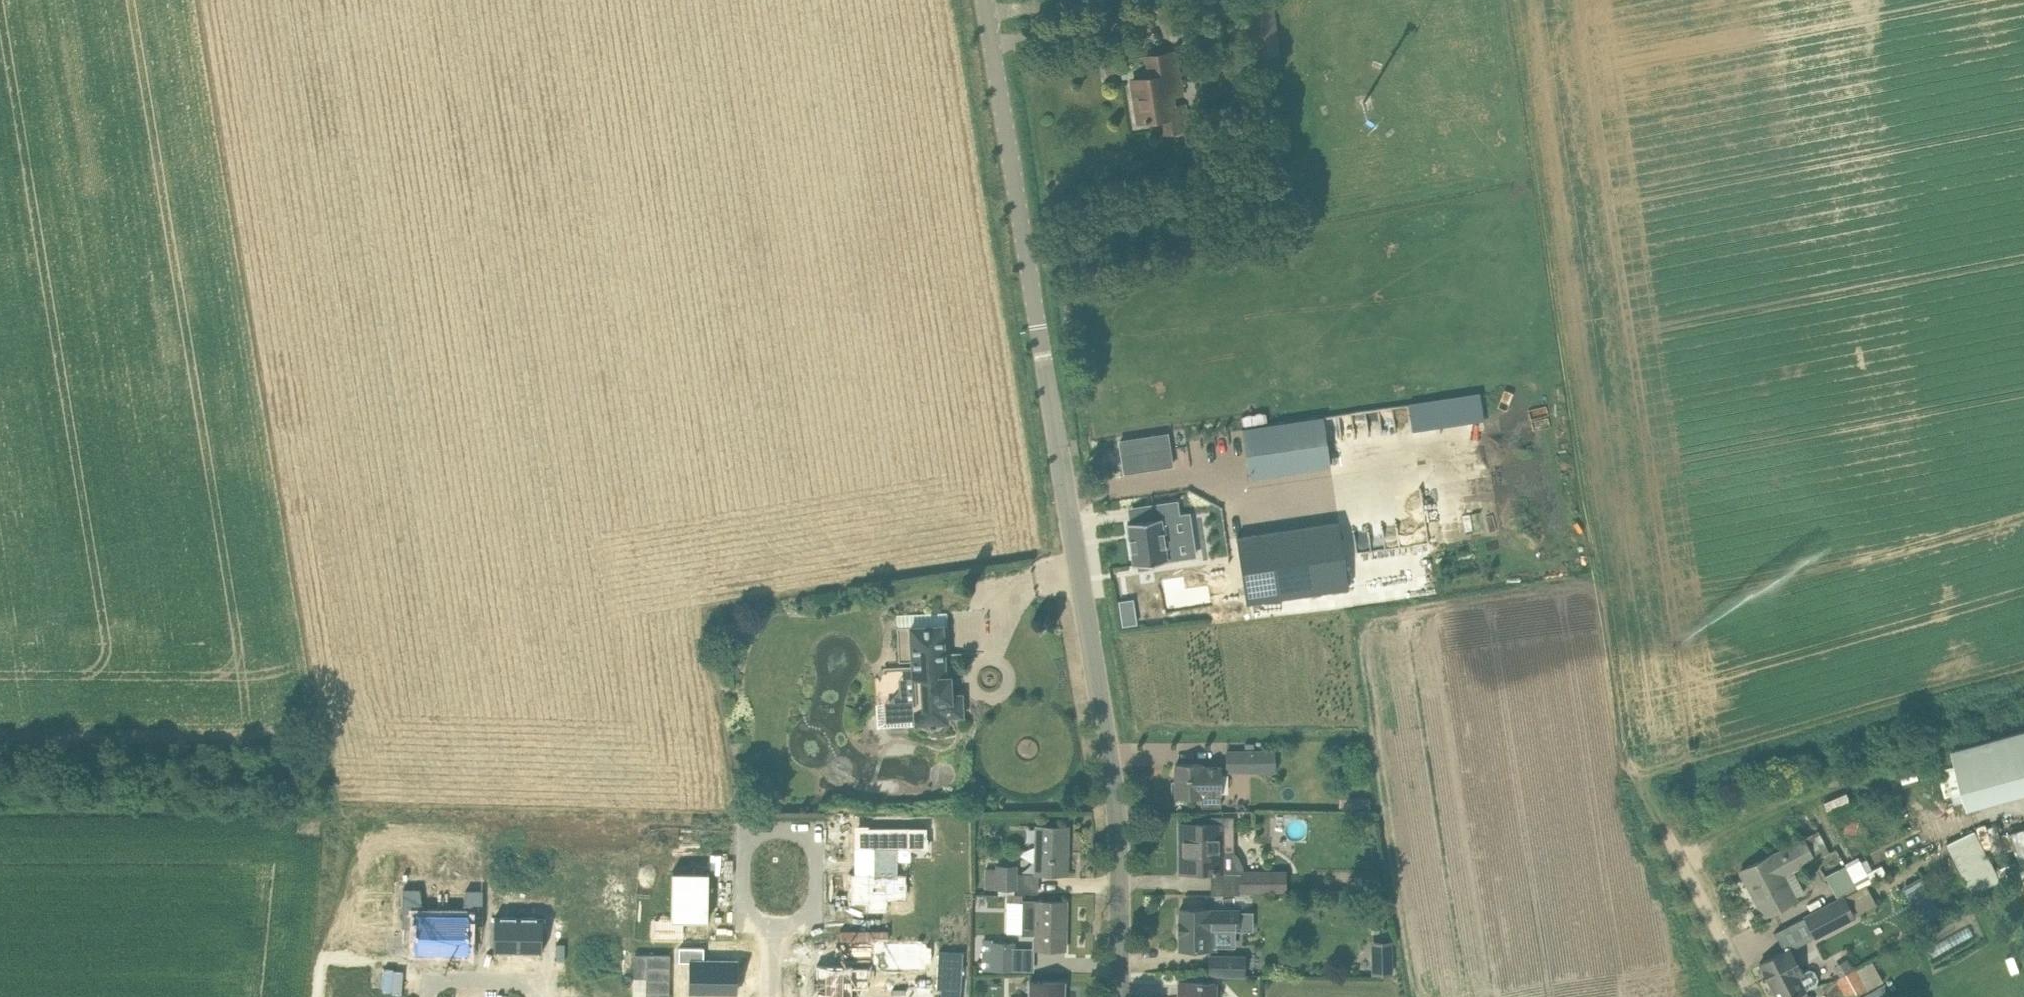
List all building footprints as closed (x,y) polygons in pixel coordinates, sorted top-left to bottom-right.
[(1135,79),(1142,122),(1164,118),(1167,133),(1191,129),(1178,51),(1158,54),(1158,56),(1160,56),(1163,75),(1135,79)] [(1324,417),(1243,429),(1251,477),(1330,466),(1324,417)] [(1167,433),(1120,441),(1125,472),(1161,466),(1159,454),(1171,453),(1167,433)] [(1155,519),(1129,522),(1135,563),(1139,562),(1140,568),(1153,566),(1152,561),(1176,557),(1171,516),(1178,515),(1176,501),(1153,505),(1155,519)] [(1349,587),(1340,521),(1237,537),(1247,602),(1349,587)] [(1119,600),(1123,625),(1137,623),(1134,598),(1119,600)] [(911,614),(898,615),(900,661),(912,661),(913,677),(914,700),(904,701),(900,705),(901,715),(905,719),(915,718),(915,724),(921,723),(922,724),(922,725),(923,726),(925,727),(926,727),(927,728),(928,728),(929,728),(931,728),(932,728),(933,728),(934,728),(936,728),(937,728),(938,727),(939,726),(940,726),(941,725),(942,724),(943,723),(944,722),(948,722),(948,716),(963,715),(962,694),(952,695),(951,690),(951,676),(946,676),(945,655),(950,655),(949,624),(948,624),(931,625),(931,613),(911,614)] [(1226,750),(1227,773),(1251,772),(1251,750),(1226,750)] [(1203,763),(1176,764),(1176,781),(1172,781),(1172,791),(1176,791),(1176,796),(1203,795),(1204,807),(1220,807),(1219,765),(1203,765),(1203,763)] [(1180,824),(1181,850),(1184,850),(1185,872),(1213,872),(1213,874),(1240,873),(1240,894),(1283,894),(1283,875),(1272,875),(1272,871),(1242,871),(1242,866),(1241,863),(1237,856),(1233,853),(1233,817),(1209,817),(1209,824),(1180,824)] [(1844,833),(1856,836),(1859,822),(1847,820),(1844,833)] [(1068,857),(1066,857),(1066,850),(1068,850),(1068,826),(1038,825),(1037,873),(1067,874),(1068,857)] [(849,872),(850,903),(868,903),(868,910),(868,917),(869,917),(869,914),(869,910),(888,910),(888,898),(908,898),(908,872),(899,872),(899,847),(908,847),(927,847),(927,826),(859,826),(859,847),(874,847),(874,872),(855,872),(849,872)] [(1949,840),(1974,891),(2001,878),(1976,827),(1949,840)] [(1750,888),(1754,886),(1768,914),(1796,900),(1783,875),(1793,870),(1794,872),(1817,860),(1816,859),(1830,852),(1818,830),(1783,848),(1784,850),(1773,856),(1772,855),(1742,871),(1750,888)] [(1837,899),(1866,883),(1887,872),(1879,857),(1862,867),(1858,859),(1825,876),(1837,899)] [(994,891),(1016,892),(1016,865),(995,864),(994,891)] [(652,918),(651,938),(684,939),(684,920),(709,920),(710,871),(708,871),(708,874),(674,873),(674,870),(673,870),(672,883),(672,918),(652,918)] [(1910,893),(1926,884),(1921,876),(1905,884),(1910,893)] [(352,918),(352,933),(353,933),(353,947),(382,948),(382,925),(402,925),(402,926),(402,931),(403,931),(404,882),(383,882),(382,904),(354,903),(353,919),(352,918)] [(1866,883),(1837,899),(1848,922),(1878,905),(1866,883)] [(404,887),(403,926),(417,926),(417,948),(443,949),(443,913),(425,913),(421,887),(405,887),(404,887)] [(443,913),(443,949),(469,950),(469,927),(483,927),(484,891),(484,888),(467,888),(462,913),(443,913)] [(1837,899),(1804,917),(1816,939),(1848,922),(1837,899)] [(1066,901),(1023,900),(1023,934),(1035,934),(1034,948),(1065,949),(1066,932),(1064,932),(1064,924),(1066,924),(1066,901)] [(1208,908),(1180,908),(1180,949),(1215,949),(1215,928),(1238,928),(1239,910),(1208,910),(1208,908)] [(495,915),(494,950),(519,950),(519,916),(495,915)] [(519,916),(519,950),(543,951),(543,916),(519,916)] [(992,939),(983,939),(982,970),(1014,970),(1014,942),(992,942),(992,939)] [(1382,955),(1372,955),(1372,973),(1392,973),(1392,941),(1382,941),(1382,955)] [(812,988),(814,988),(814,996),(850,996),(850,988),(887,989),(887,969),(924,969),(924,943),(873,943),(872,968),(851,968),(851,966),(815,965),(815,979),(812,979),(812,988)] [(1761,962),(1779,996),(1792,996),(1806,990),(1806,988),(1817,982),(1818,978),(1815,970),(1810,969),(1806,971),(1793,945),(1761,962)] [(691,991),(736,992),(737,960),(704,959),(705,946),(680,946),(680,960),(692,960),(691,991)] [(565,957),(564,990),(611,991),(611,972),(634,973),(635,951),(589,950),(589,957),(565,957)] [(1209,973),(1245,974),(1245,956),(1210,955),(1209,973)] [(1848,996),(1852,996),(1883,980),(1876,967),(1868,971),(1864,963),(1855,968),(1838,978),(1848,996)] [(1065,982),(1030,981),(1030,996),(1064,996),(1065,982)] [(1227,985),(1216,985),(1216,982),(1179,981),(1179,996),(1226,996),(1227,985)]
